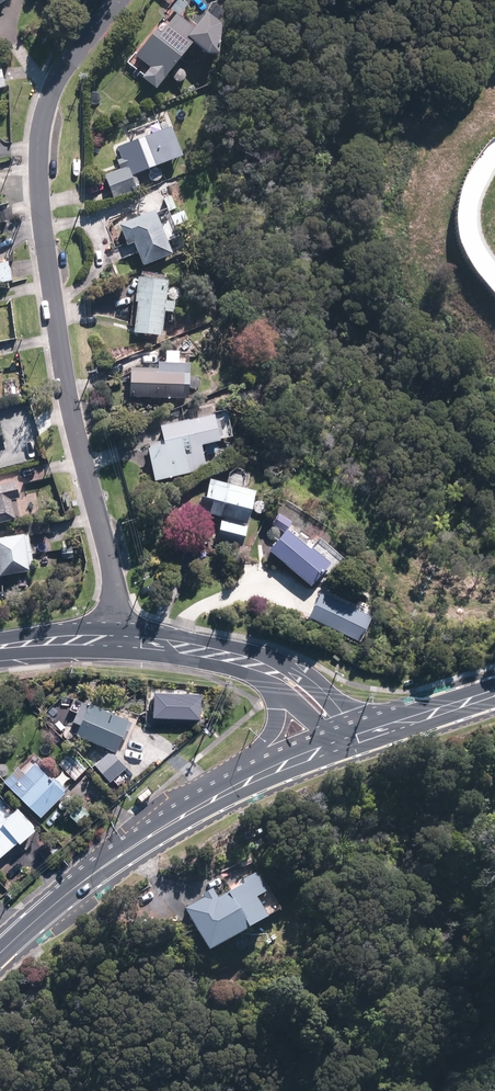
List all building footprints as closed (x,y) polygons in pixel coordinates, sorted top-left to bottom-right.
[(153,90),(192,43),(213,61),(232,39),(205,16),(193,30),(176,15),(160,34),(155,30),(134,55),(148,68),(139,78),(153,90)] [(138,187),(134,175),(181,158),(170,127),(116,146),(120,157),(116,159),(120,170),(104,175),(113,199),(137,191),(136,188),(138,187)] [(174,193),(163,197),(169,212),(179,208),(174,193)] [(126,247),(133,244),(142,267),(171,255),(166,242),(178,237),(166,209),(154,214),(154,212),(141,217),(138,209),(115,219),(126,247)] [(0,265),(0,286),(14,283),(9,263),(0,265)] [(134,302),(136,303),(135,317),(134,317),(133,333),(162,335),(163,312),(173,313),(173,302),(165,302),(166,295),(167,295),(167,296),(168,297),(168,298),(169,299),(170,300),(171,300),(173,301),(174,301),(175,301),(176,300),(177,300),(178,299),(179,298),(180,297),(180,296),(181,295),(181,294),(181,292),(180,291),(180,290),(179,289),(178,288),(177,288),(176,287),(175,287),(174,287),(172,287),(171,287),(170,288),(166,287),(167,280),(136,278),(134,302)] [(128,397),(187,399),(188,367),(188,358),(176,358),(176,363),(157,362),(157,369),(129,368),(128,397)] [(163,439),(144,444),(154,482),(206,469),(200,446),(231,438),(225,416),(212,419),(211,414),(160,427),(163,439)] [(201,496),(197,512),(246,522),(253,489),(208,479),(204,497),(201,496)] [(16,520),(11,501),(20,499),(15,482),(0,486),(0,524),(16,520)] [(273,523),(283,531),(267,549),(309,587),(329,565),(308,546),(305,548),(284,529),(292,521),(282,513),(273,523)] [(293,521),(289,526),(306,541),(313,532),(296,517),(293,521)] [(247,524),(219,519),(215,540),(242,546),(247,524)] [(36,570),(30,534),(0,539),(0,576),(36,570)] [(78,544),(61,546),(63,559),(80,556),(78,544)] [(130,720),(79,702),(72,723),(79,726),(74,738),(116,752),(120,739),(123,740),(130,720)] [(126,767),(109,750),(94,766),(111,782),(126,767)] [(86,769),(68,752),(58,764),(76,781),(86,769)] [(46,776),(39,769),(42,765),(33,757),(20,770),(16,767),(2,781),(41,818),(68,790),(49,772),(46,776)] [(89,815),(79,805),(71,812),(82,823),(89,815)] [(4,818),(0,813),(0,855),(17,842),(18,843),(35,829),(18,807),(4,818)] [(255,900),(269,893),(258,871),(237,882),(240,888),(216,900),(211,891),(203,895),(204,899),(185,909),(208,953),(266,924),(267,923),(255,900)]
